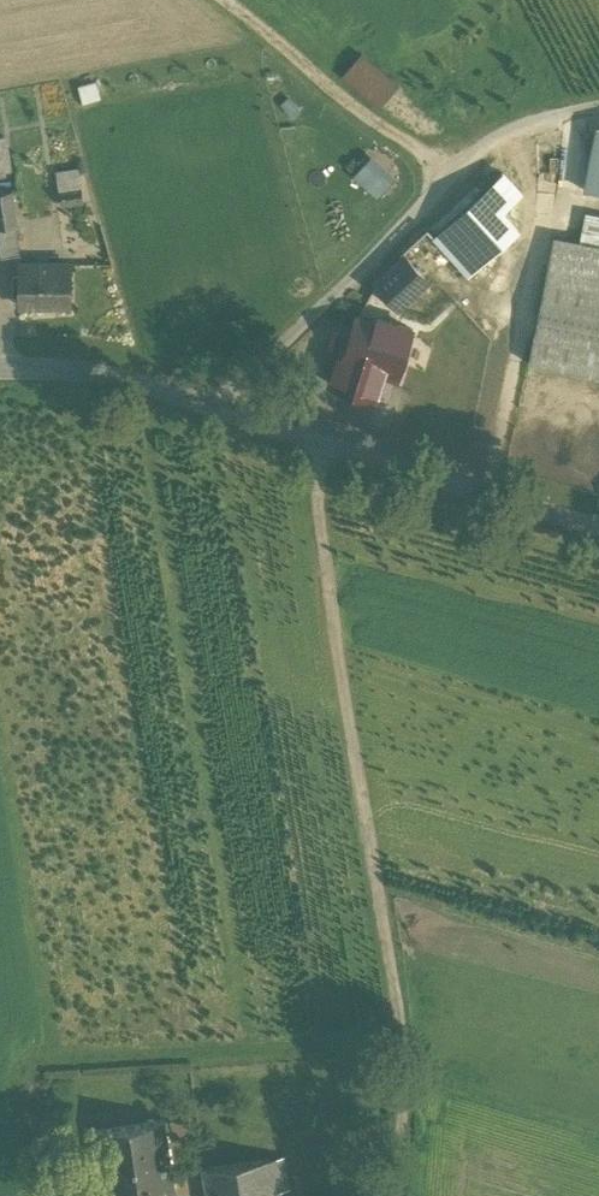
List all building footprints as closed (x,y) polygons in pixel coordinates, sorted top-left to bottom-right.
[(347,75),(383,109),(405,86),(368,52),(347,75)] [(101,80),(84,85),(89,100),(106,95),(101,80)] [(16,169),(13,135),(0,136),(0,171),(16,169)] [(598,135),(588,193),(598,195),(598,135)] [(390,182),(368,162),(354,177),(376,197),(390,182)] [(78,171),(57,174),(61,205),(83,202),(78,171)] [(503,173),(433,236),(469,275),(518,231),(501,212),(521,193),(503,173)] [(0,193),(0,227),(16,224),(11,191),(0,193)] [(580,246),(598,249),(598,216),(586,213),(580,246)] [(0,227),(0,250),(1,258),(20,255),(16,224),(0,227)] [(553,240),(528,361),(598,376),(598,249),(580,246),(553,240)] [(405,257),(376,283),(398,306),(443,264),(433,253),(416,269),(405,257)] [(71,263),(19,263),(19,305),(44,305),(44,304),(69,304),(69,305),(70,305),(71,263)] [(376,324),(356,318),(344,357),(340,356),(331,383),(376,397),(383,372),(397,376),(411,327),(378,317),(376,324)] [(96,1129),(105,1195),(175,1195),(164,1119),(96,1129)] [(203,1167),(207,1195),(279,1195),(275,1158),(203,1167)]
